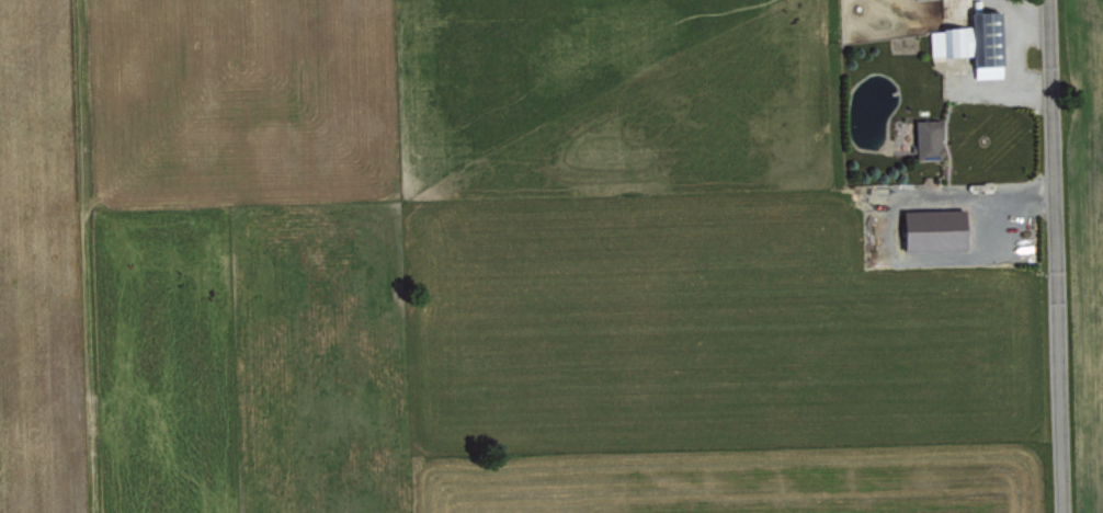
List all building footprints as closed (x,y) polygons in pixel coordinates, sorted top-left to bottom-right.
[(973,55),(974,78),(1002,76),(1001,62),(996,63),(996,53),(1002,53),(1000,10),(971,11),(971,26),(929,27),(930,56),(973,55)] [(940,159),(939,118),(915,118),(916,159),(940,159)] [(965,248),(964,208),(903,210),(904,250),(965,248)]
